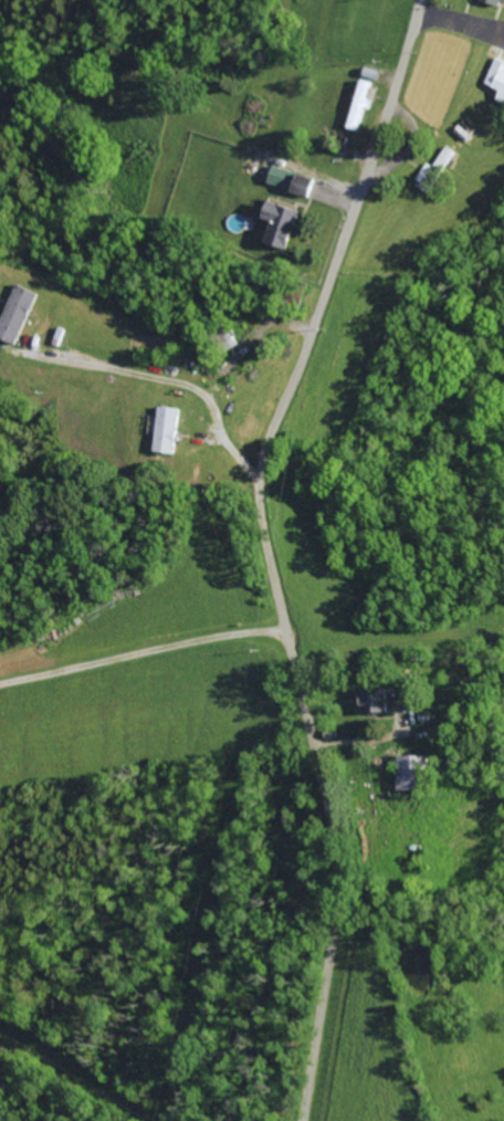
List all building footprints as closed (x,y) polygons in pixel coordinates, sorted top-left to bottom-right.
[(499,56),(488,83),(503,89),(503,58),(499,56)] [(431,190),(442,170),(445,172),(457,151),(447,146),(436,167),(429,162),(417,182),(431,190)] [(316,180),(273,166),(267,183),(310,197),(316,180)] [(274,221),(267,242),(289,249),(302,210),(272,200),(266,218),(274,221)] [(20,283),(0,328),(0,336),(19,345),(42,293),(20,283)] [(182,408),(160,406),(156,452),(177,454),(182,408)] [(395,713),(395,690),(361,689),(361,712),(395,713)] [(402,756),(400,790),(424,791),(425,765),(431,766),(431,757),(402,756)]
